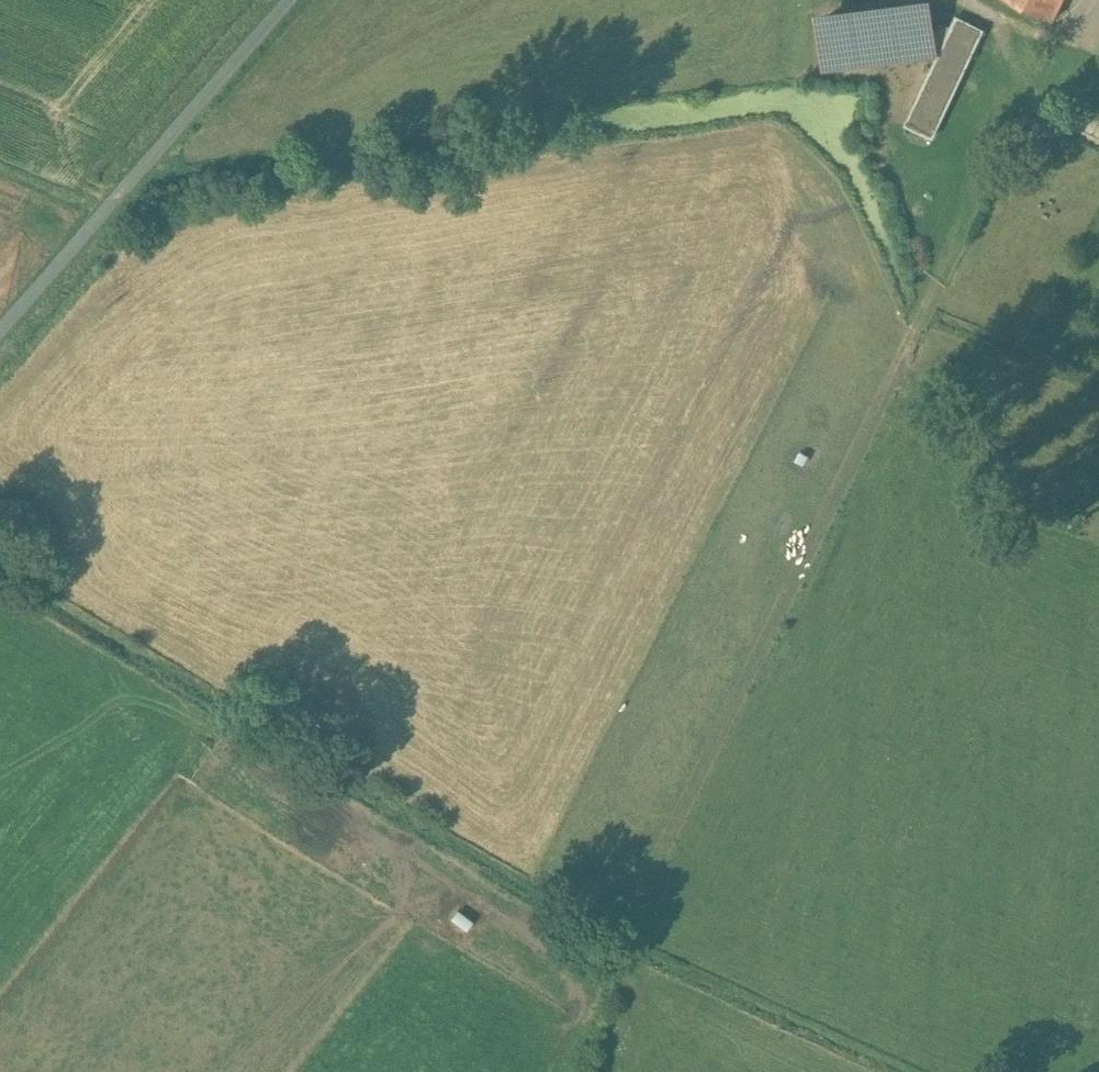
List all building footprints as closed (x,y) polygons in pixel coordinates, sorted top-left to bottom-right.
[(1053,19),(1062,0),(1014,0),(1053,19)] [(822,19),(827,62),(932,50),(927,6),(822,19)] [(982,30),(956,17),(944,42),(971,55),(982,30)] [(944,42),(906,122),(932,136),(971,55),(944,42)]
